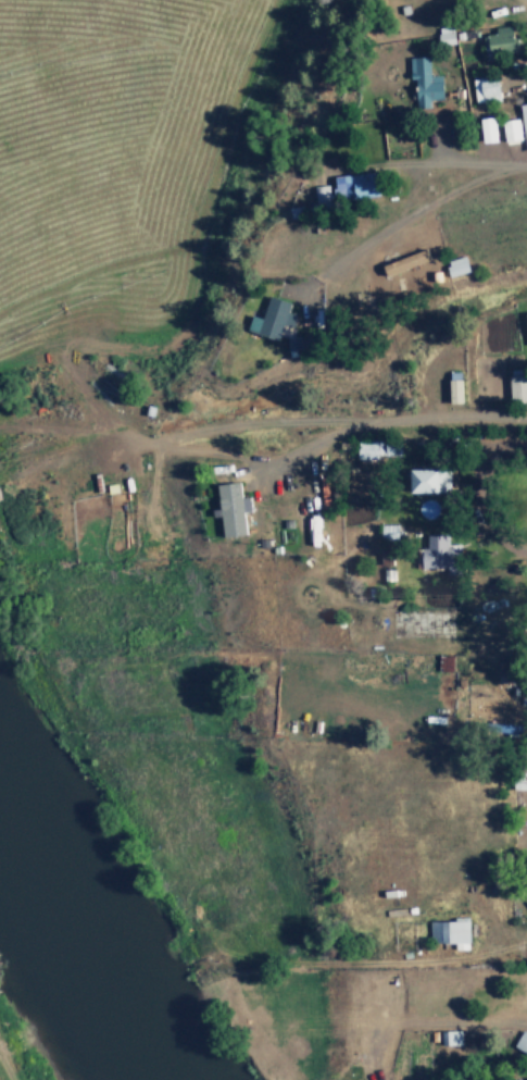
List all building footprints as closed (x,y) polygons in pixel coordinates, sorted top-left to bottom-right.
[(519,48),(517,30),(486,33),(488,52),(519,48)] [(411,56),(412,78),(417,78),(418,106),(433,106),(432,99),(444,98),(444,75),(432,76),(431,56),(411,56)] [(512,140),(509,111),(490,113),(493,142),(512,140)] [(382,196),(381,172),(334,173),(335,198),(382,196)] [(319,202),(330,201),(329,186),(318,186),(319,202)] [(447,260),(451,277),(471,272),(468,255),(447,260)] [(387,266),(390,293),(403,291),(400,265),(387,266)] [(281,340),(292,302),(271,295),(265,318),(255,315),(250,331),(281,340)] [(525,373),(525,369),(511,369),(511,404),(526,404),(526,373),(525,373)] [(463,402),(463,372),(452,372),(452,402),(463,402)] [(364,447),(365,457),(380,456),(379,446),(364,447)] [(413,493),(451,493),(451,468),(413,468),(413,493)] [(225,536),(247,534),(242,481),(220,483),(225,536)] [(450,533),(424,533),(424,569),(463,569),(463,544),(450,544),(450,533)] [(431,918),(431,947),(471,947),(471,918),(431,918)] [(525,1030),(515,1046),(526,1053),(526,1031),(525,1030)] [(445,1031),(445,1046),(463,1045),(463,1031),(445,1031)]
